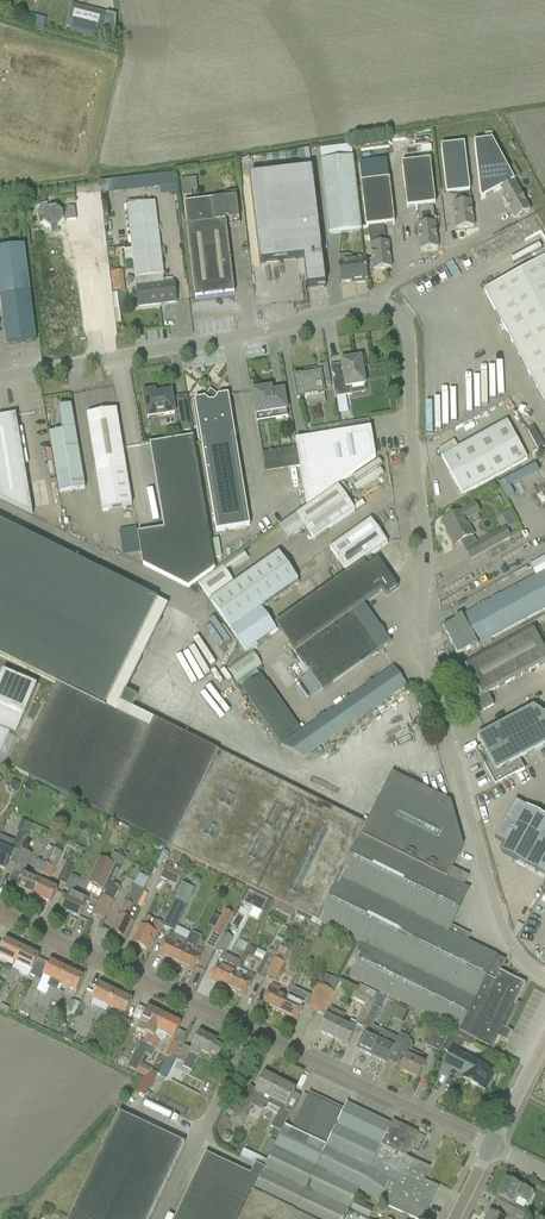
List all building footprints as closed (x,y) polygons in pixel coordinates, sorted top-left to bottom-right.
[(17,5),(13,22),(49,32),(54,15),(17,5)] [(100,36),(106,16),(72,7),(66,28),(100,36)] [(500,190),(505,187),(514,182),(492,141),(474,143),(481,200),(500,190)] [(446,196),(459,194),(470,193),(464,145),(441,147),(446,196)] [(320,162),(327,223),(328,235),(362,231),(353,158),(320,162)] [(430,161),(402,164),(407,209),(417,207),(418,217),(419,225),(417,225),(420,251),(438,249),(436,237),(433,206),(435,205),(430,161)] [(312,170),(250,177),(260,264),(303,259),(307,288),(317,287),(324,286),(324,288),(326,288),(312,170)] [(174,174),(102,180),(103,193),(159,189),(160,195),(176,194),(174,174)] [(180,180),(182,197),(192,196),(190,179),(180,180)] [(385,235),(384,226),(394,225),(389,180),(361,183),(366,228),(368,228),(372,259),(373,271),(391,269),(390,257),(388,243),(381,244),(380,236),(385,235)] [(502,197),(514,220),(530,211),(514,182),(505,187),(500,190),(503,197),(502,197)] [(213,200),(184,204),(195,298),(234,294),(233,282),(226,221),(225,221),(224,219),(229,219),(230,225),(229,225),(229,226),(240,225),(240,224),(236,193),(237,193),(237,192),(235,192),(233,192),(231,193),(229,193),(227,194),(225,194),(223,195),(222,196),(222,197),(223,199),(213,200)] [(470,193),(459,194),(460,203),(453,204),(456,230),(474,227),(470,193)] [(164,284),(154,202),(126,206),(133,258),(138,307),(159,305),(160,306),(165,306),(164,304),(176,303),(174,283),(164,284)] [(38,208),(37,209),(38,209),(39,208),(40,209),(39,210),(38,211),(37,212),(37,216),(38,216),(38,215),(40,215),(40,216),(39,217),(40,225),(43,224),(50,229),(51,233),(59,232),(58,229),(63,222),(67,221),(77,220),(76,207),(70,208),(68,208),(67,209),(66,210),(65,212),(65,214),(62,214),(55,208),(54,205),(47,206),(47,207),(45,207),(45,205),(47,205),(47,204),(45,204),(43,205),(41,206),(39,207),(38,208)] [(7,345),(35,341),(24,246),(0,249),(0,292),(7,345)] [(348,255),(338,256),(341,283),(357,282),(357,286),(365,285),(365,281),(367,280),(365,262),(360,257),(354,258),(348,255)] [(544,405),(544,260),(484,293),(544,405)] [(364,379),(362,369),(365,368),(363,356),(349,358),(349,360),(341,362),(344,378),(332,380),(333,387),(335,398),(351,396),(350,389),(365,387),(364,379)] [(304,377),(293,379),(297,400),(306,399),(324,396),(323,390),(331,389),(327,364),(319,368),(312,370),(304,372),(304,377)] [(252,392),(254,403),(257,423),(288,418),(283,391),(272,393),(271,389),(252,392)] [(174,414),(171,393),(155,396),(154,393),(143,394),(146,413),(147,419),(158,417),(174,414)] [(235,438),(237,437),(230,395),(219,397),(215,394),(214,395),(208,396),(206,395),(203,400),(192,402),(194,413),(199,444),(201,443),(216,532),(250,527),(235,438)] [(49,434),(51,446),(59,494),(85,489),(73,418),(71,406),(58,408),(62,432),(49,434)] [(116,410),(87,415),(96,475),(102,510),(131,506),(126,470),(116,410)] [(192,431),(189,411),(179,412),(183,432),(192,431)] [(16,416),(0,419),(0,499),(57,527),(49,479),(27,482),(16,416)] [(356,431),(354,423),(338,426),(340,434),(356,431)] [(441,458),(462,496),(527,460),(506,423),(441,458)] [(340,434),(338,426),(323,428),(324,436),(340,434)] [(527,431),(538,451),(544,448),(533,427),(527,431)] [(340,434),(324,436),(295,441),(296,447),(300,467),(306,507),(327,492),(375,458),(370,429),(356,431),(340,434)] [(143,565),(188,587),(215,568),(193,439),(150,446),(164,530),(138,534),(143,565)] [(148,445),(142,446),(146,471),(152,470),(148,445)] [(296,447),(262,453),(265,473),(300,467),(296,447)] [(534,465),(497,481),(505,499),(513,496),(509,485),(538,472),(534,465)] [(355,511),(338,487),(279,528),(287,540),(305,528),(314,540),(355,511)] [(449,535),(455,546),(473,536),(465,521),(479,513),(474,505),(442,523),(443,523),(444,522),(451,534),(449,535)] [(329,548),(346,573),(370,556),(388,544),(370,519),(329,548)] [(272,792),(273,787),(266,784),(270,778),(154,720),(148,730),(126,719),(137,697),(114,686),(158,601),(0,523),(0,657),(57,685),(14,771),(275,900),(294,910),(367,946),(351,978),(451,1028),(448,1034),(451,1036),(451,1037),(464,1043),(465,1042),(470,1045),(473,1040),(493,1049),(498,1038),(507,1043),(513,1032),(504,1027),(525,985),(499,972),(505,961),(467,942),(470,935),(450,926),(468,890),(463,887),(469,877),(452,869),(447,879),(463,846),(451,803),(392,773),(360,836),(272,792)] [(510,538),(505,529),(492,536),(477,544),(482,553),(497,545),(510,538)] [(244,552),(223,566),(226,571),(231,567),(234,571),(249,560),(244,552)] [(210,601),(230,628),(298,581),(279,553),(210,601)] [(346,573),(275,623),(295,652),(302,661),(310,673),(299,680),(312,698),(323,691),(381,650),(391,643),(363,604),(382,591),(386,596),(387,596),(397,589),(398,588),(378,560),(374,562),(370,556),(346,573)] [(199,586),(208,599),(233,582),(223,569),(199,586)] [(447,637),(457,656),(470,649),(471,651),(478,647),(477,645),(544,608),(544,573),(462,618),(461,616),(454,620),(455,622),(442,629),(447,637)] [(230,628),(230,629),(247,653),(277,632),(260,608),(230,628)] [(477,715),(494,705),(487,694),(544,663),(544,651),(532,628),(464,666),(467,670),(456,676),(477,715)] [(251,651),(227,668),(237,682),(262,665),(251,651)] [(302,732),(260,676),(241,689),(281,745),(303,758),(406,686),(394,668),(384,675),(302,732)] [(36,685),(3,671),(0,678),(0,703),(7,706),(24,713),(36,685)] [(9,733),(14,736),(24,713),(7,706),(0,722),(0,755),(9,733)] [(484,766),(484,765),(495,786),(524,770),(518,760),(520,759),(544,745),(544,716),(533,707),(477,738),(489,759),(483,762),(482,760),(481,761),(484,766)] [(25,718),(20,729),(28,732),(33,721),(25,718)] [(494,839),(504,844),(500,851),(544,877),(544,817),(537,813),(516,801),(494,839)] [(24,821),(19,831),(28,835),(32,825),(24,821)] [(28,835),(19,831),(13,846),(0,840),(0,869),(5,871),(10,860),(14,849),(21,851),(21,850),(28,835)] [(21,873),(29,854),(21,850),(21,851),(13,870),(21,873)] [(50,879),(61,855),(54,852),(48,866),(43,875),(50,879)] [(103,890),(115,865),(99,858),(87,883),(103,890)] [(16,888),(33,896),(40,882),(43,875),(48,866),(41,863),(37,872),(34,871),(31,878),(23,874),(16,888)] [(72,872),(74,868),(66,864),(64,868),(72,872)] [(160,878),(177,886),(182,874),(165,866),(160,878)] [(40,882),(33,896),(50,904),(57,890),(40,882)] [(94,916),(103,921),(120,887),(111,882),(94,916)] [(162,927),(174,932),(194,891),(182,885),(177,895),(174,902),(162,927)] [(110,933),(124,940),(133,923),(132,922),(138,909),(135,908),(144,891),(134,886),(119,916),(119,915),(110,933)] [(62,912),(66,914),(68,914),(68,913),(79,918),(85,906),(84,906),(87,900),(70,892),(67,898),(67,897),(61,909),(62,910),(62,911),(62,912)] [(250,892),(244,903),(262,912),(268,901),(250,892)] [(273,903),(271,907),(291,916),(292,913),(294,910),(275,900),(273,903)] [(233,915),(234,912),(227,908),(225,911),(212,934),(221,938),(233,916),(233,915)] [(133,944),(147,951),(151,943),(153,944),(162,925),(145,917),(133,944)] [(186,943),(187,942),(169,933),(168,936),(159,956),(176,964),(183,949),(186,943)] [(216,952),(224,955),(232,938),(224,934),(216,952)] [(15,963),(22,949),(5,941),(0,951),(0,956),(15,963)] [(240,959),(246,944),(238,941),(232,956),(240,959)] [(193,973),(203,952),(195,949),(196,948),(186,943),(183,949),(176,964),(193,973)] [(249,946),(246,953),(253,957),(257,950),(249,946)] [(349,958),(352,951),(345,948),(342,955),(349,958)] [(29,978),(39,957),(22,949),(15,963),(13,967),(19,970),(18,972),(29,978)] [(268,949),(256,974),(264,978),(276,952),(271,950),(268,949)] [(274,983),(283,964),(285,959),(276,955),(274,959),(274,960),(265,978),(274,983)] [(210,981),(228,989),(235,973),(226,969),(229,961),(222,957),(210,981)] [(59,984),(66,970),(49,962),(42,976),(49,980),(46,986),(49,987),(41,1003),(48,1007),(52,1000),(56,990),(59,984)] [(8,979),(12,969),(5,966),(1,975),(8,979)] [(14,982),(18,972),(19,970),(13,967),(12,969),(8,979),(5,984),(11,987),(14,982)] [(235,973),(228,989),(245,997),(255,977),(237,969),(235,973)] [(83,978),(66,970),(59,984),(76,993),(83,978)] [(326,989),(315,1012),(324,1016),(340,982),(332,978),(326,989)] [(8,1014),(10,1009),(0,1005),(9,987),(5,985),(0,995),(0,1010),(8,1014)] [(91,1000),(108,1008),(115,993),(98,985),(91,1000)] [(262,1005),(279,1014),(287,998),(277,993),(279,989),(272,985),(262,1005)] [(307,1007),(315,1012),(326,989),(318,985),(307,1007)] [(56,990),(52,1000),(58,1003),(62,993),(56,990)] [(341,1023),(333,1039),(348,1046),(357,1026),(362,1028),(368,1017),(376,1000),(357,990),(353,998),(365,1004),(356,1023),(351,1020),(348,1027),(341,1023)] [(115,993),(108,1008),(125,1016),(132,1001),(115,993)] [(368,1017),(362,1028),(367,1030),(369,1032),(372,1026),(375,1020),(379,1012),(386,998),(379,994),(376,1000),(372,1008),(368,1017)] [(287,998),(279,1014),(297,1022),(306,1002),(299,998),(297,1002),(287,998)] [(392,1018),(400,1022),(408,1008),(400,1004),(392,1018)] [(138,1007),(133,1018),(138,1021),(144,1010),(138,1007)] [(146,1055),(164,1017),(147,1008),(140,1022),(148,1026),(145,1033),(147,1035),(143,1043),(140,1041),(127,1067),(137,1071),(140,1064),(145,1054),(146,1055)] [(319,1032),(333,1039),(341,1023),(345,1015),(330,1008),(319,1032)] [(91,1025),(97,1028),(100,1022),(107,1025),(111,1016),(98,1010),(91,1025)] [(170,1019),(164,1017),(146,1055),(152,1057),(156,1049),(156,1050),(161,1041),(164,1042),(167,1035),(174,1039),(181,1025),(179,1024),(181,1021),(171,1017),(170,1019)] [(111,1047),(107,1057),(113,1060),(130,1024),(123,1020),(110,1046),(111,1047)] [(362,1040),(357,1051),(371,1058),(384,1032),(372,1026),(369,1032),(367,1030),(364,1035),(362,1040)] [(426,1045),(439,1052),(448,1036),(434,1029),(426,1045)] [(67,1032),(64,1038),(72,1042),(74,1039),(72,1034),(67,1032)] [(387,1061),(396,1065),(409,1040),(408,1040),(409,1038),(400,1034),(397,1038),(384,1032),(371,1058),(386,1064),(387,1061)] [(165,1056),(168,1058),(158,1074),(168,1079),(176,1062),(191,1069),(200,1052),(209,1056),(211,1052),(220,1057),(225,1047),(216,1043),(216,1042),(199,1034),(191,1051),(172,1042),(165,1056)] [(464,1043),(451,1037),(444,1051),(449,1054),(443,1066),(451,1070),(452,1068),(465,1074),(462,1079),(485,1090),(494,1072),(459,1055),(464,1043)] [(409,1040),(396,1065),(402,1054),(407,1057),(400,1071),(417,1079),(425,1064),(419,1061),(422,1055),(412,1050),(413,1048),(411,1041),(409,1040)] [(137,1071),(136,1073),(145,1077),(145,1076),(150,1072),(151,1071),(152,1070),(140,1064),(137,1071)] [(137,1092),(144,1097),(157,1074),(151,1071),(150,1072),(145,1076),(145,1077),(137,1092)] [(262,1108),(265,1109),(279,1083),(265,1075),(256,1092),(253,1099),(246,1095),(233,1119),(242,1124),(252,1106),(261,1111),(262,1108)] [(279,1083),(265,1109),(277,1115),(270,1128),(273,1129),(271,1134),(279,1139),(293,1111),(286,1107),(294,1091),(279,1083)] [(346,1214),(348,1210),(359,1190),(379,1203),(411,1217),(416,1218),(423,1218),(438,1187),(395,1168),(401,1155),(406,1158),(417,1133),(392,1122),(391,1125),(347,1104),(344,1110),(309,1093),(304,1104),(292,1130),(286,1127),(268,1162),(244,1150),(240,1157),(255,1164),(250,1175),(206,1154),(175,1218),(343,1218),(346,1214)] [(68,1218),(69,1218),(148,1218),(184,1144),(119,1113),(68,1218)] [(497,1197),(512,1204),(516,1195),(528,1201),(532,1193),(506,1180),(497,1197)] [(351,1210),(369,1218),(373,1210),(355,1201),(351,1210)] [(510,1213),(517,1217),(521,1218),(523,1218),(527,1211),(525,1210),(514,1205),(510,1213)] [(510,1213),(505,1211),(501,1218),(489,1213),(486,1218),(516,1218),(517,1217),(510,1213)]
